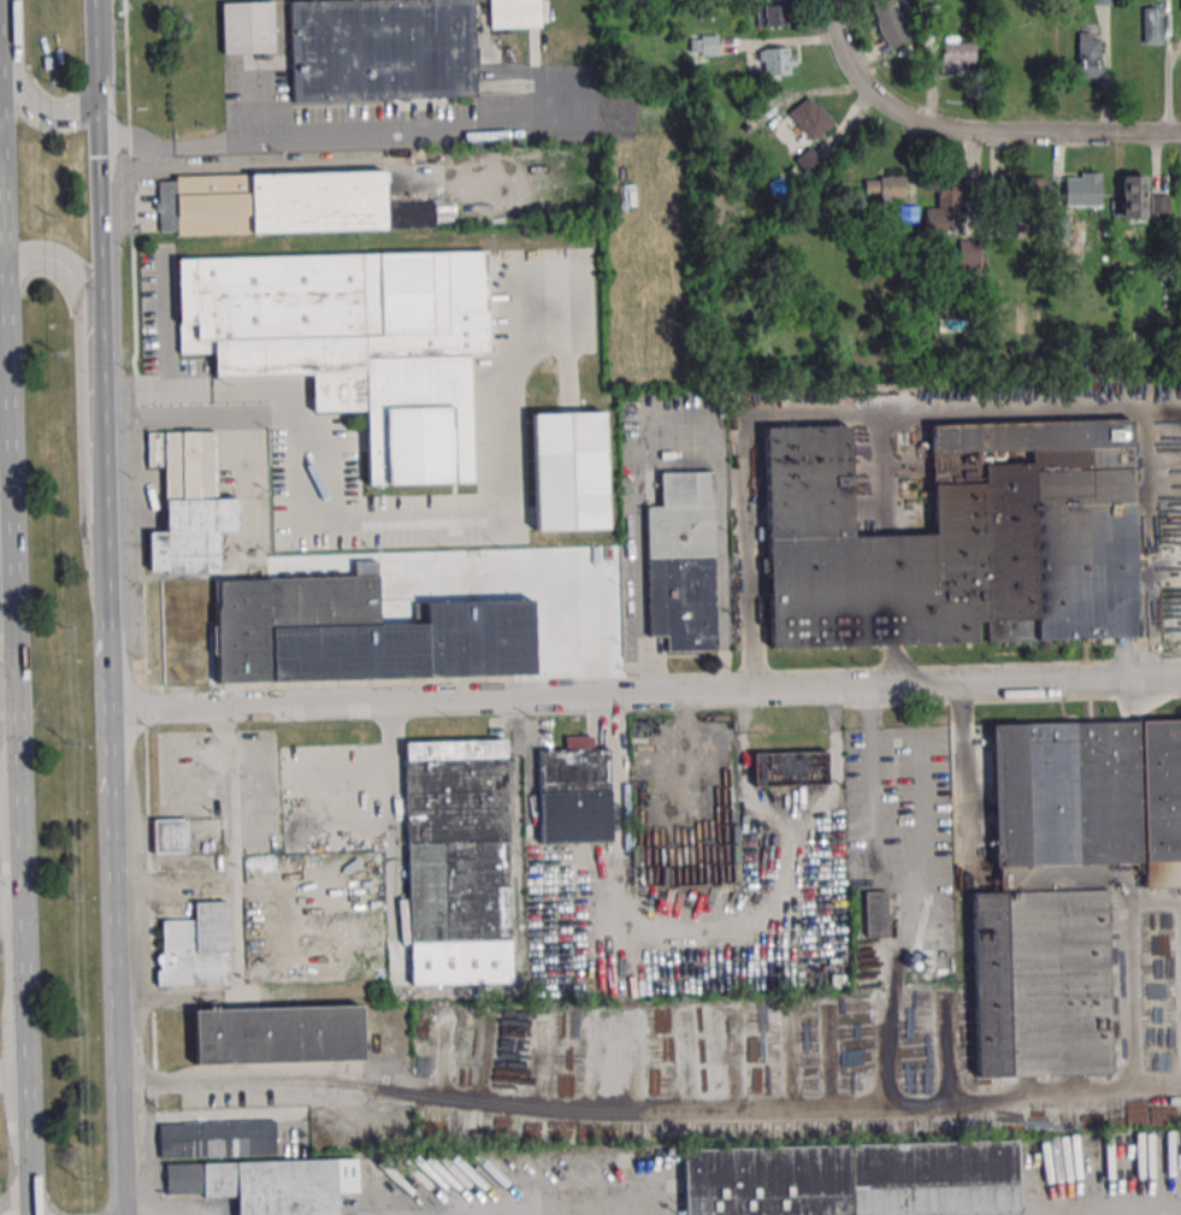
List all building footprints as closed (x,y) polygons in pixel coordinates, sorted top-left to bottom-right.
[(288,1),(333,0),(471,0),(474,98),(291,102),(288,1)] [(539,0),(489,0),(489,28),(539,28),(539,0)] [(895,0),(871,0),(886,47),(908,40),(895,0)] [(219,4),(271,2),(272,52),(220,54),(219,4)] [(757,4),(757,26),(786,26),(786,4),(757,4)] [(1162,44),(1162,7),(1143,7),(1143,44),(1162,44)] [(1099,77),(1100,33),(1077,33),(1076,77),(1099,77)] [(718,55),(718,36),(690,36),(690,55),(718,55)] [(974,71),(974,38),(940,38),(940,71),(974,71)] [(795,77),(795,48),(761,48),(761,77),(795,77)] [(811,141),(834,121),(809,94),(787,114),(811,141)] [(795,161),(812,179),(827,166),(809,147),(795,161)] [(173,175),(383,170),(384,202),(433,201),(435,228),(176,234),(176,231),(158,231),(157,179),(175,179),(173,175)] [(1100,173),(1065,173),(1065,206),(1100,206),(1100,173)] [(1144,175),(1122,175),(1122,218),(1144,218),(1144,175)] [(905,176),(864,176),(864,192),(879,192),(879,202),(905,202),(905,176)] [(997,177),(997,200),(1036,201),(1037,178),(997,177)] [(937,207),(925,207),(925,238),(959,238),(959,181),(937,181),(937,207)] [(900,222),(916,222),(916,207),(900,207),(900,222)] [(958,273),(979,273),(979,240),(958,240),(958,273)] [(176,258),(485,249),(489,355),(468,355),(472,483),(366,485),(365,411),(312,413),(311,374),(213,377),(213,352),(178,353),(176,258)] [(532,414),(603,412),(607,529),(536,530),(532,414)] [(768,647),(892,644),(974,642),(974,623),(986,623),(986,639),(1136,637),(1132,419),(929,424),(932,533),(851,536),(849,424),(764,425),(768,647)] [(219,572),(218,532),(238,532),(238,498),(216,498),(216,431),(147,432),(148,466),(164,466),(165,532),(149,532),(149,573),(219,572)] [(711,470),(659,471),(660,506),(645,506),(646,637),(665,636),(665,650),(714,650),(711,470)] [(531,600),(425,602),(425,623),(378,624),(377,577),(148,580),(150,683),(533,676),(531,600)] [(993,891),(970,891),(974,1075),(1108,1073),(1104,863),(1142,862),(1142,885),(1180,885),(1180,719),(991,722),(993,891)] [(609,842),(608,748),(592,748),(592,736),(563,736),(563,749),(537,749),(538,843),(609,842)] [(508,940),(504,739),(405,742),(408,942),(466,940),(466,951),(483,951),(482,940),(508,940)] [(752,751),(752,785),(826,785),(826,751),(752,751)] [(187,818),(152,818),(152,852),(187,852),(187,818)] [(887,890),(864,890),(864,937),(887,937),(887,890)] [(194,901),(194,919),(158,920),(160,986),(230,984),(229,900),(194,901)] [(361,1006),(192,1008),(193,1064),(361,1061),(361,1006)] [(275,1120),(154,1123),(155,1159),(276,1156),(275,1120)] [(684,1214),(1017,1214),(1016,1142),(683,1148),(684,1214)] [(337,1193),(357,1193),(357,1160),(165,1162),(165,1196),(237,1195),(237,1214),(337,1214),(337,1193)]
